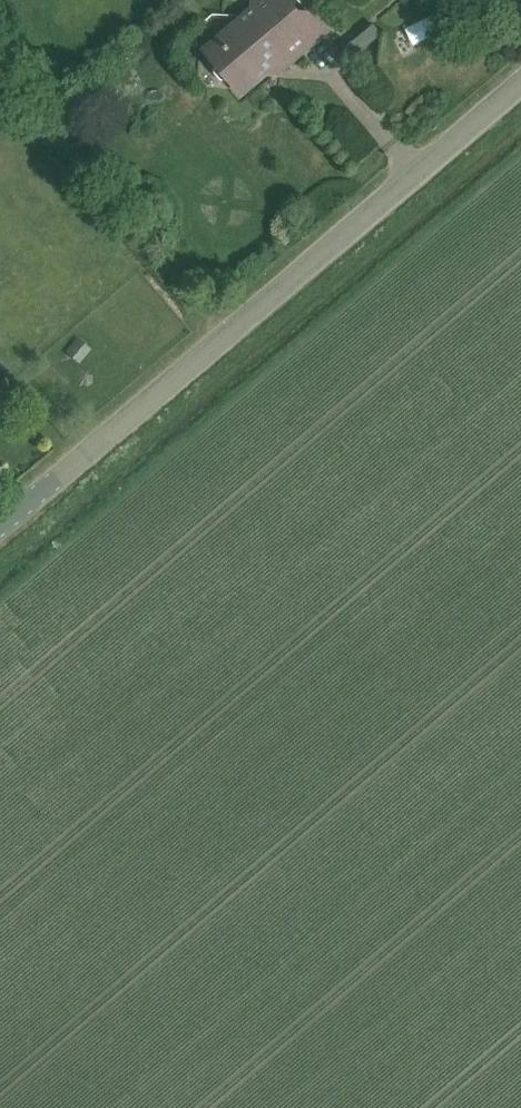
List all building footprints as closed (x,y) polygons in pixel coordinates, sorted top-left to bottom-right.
[(327,32),(310,12),(299,11),(295,6),(295,0),(254,0),(253,8),(205,49),(215,62),(215,72),(221,80),(231,80),(242,93),(278,62),(289,63),(327,32)]
